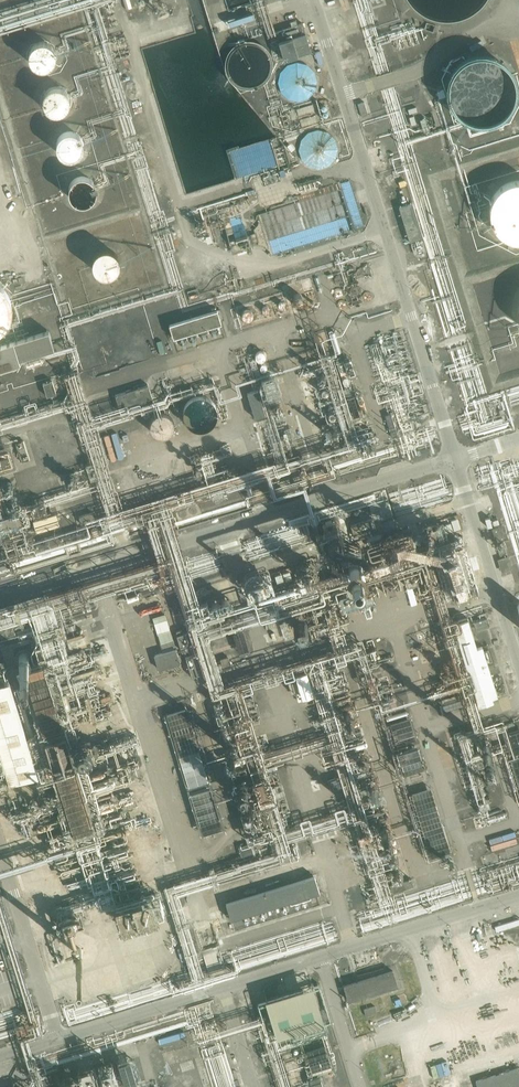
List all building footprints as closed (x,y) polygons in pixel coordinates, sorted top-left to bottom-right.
[(126,10),(133,7),(131,0),(123,0),(126,10)] [(232,17),(236,33),(253,29),(249,13),(232,17)] [(276,31),(285,60),(312,52),(302,23),(276,31)] [(57,53),(57,52),(57,49),(56,47),(54,43),(52,41),(50,39),(46,38),(44,38),(41,38),(38,39),(36,40),(33,42),(32,44),(30,46),(29,49),(29,52),(29,55),(30,57),(31,60),(33,62),(37,65),(40,66),(43,66),(46,66),(48,65),(50,64),(53,63),(55,60),(56,58),(57,55),(57,53)] [(517,88),(517,87),(517,81),(515,74),(513,70),(511,67),(507,63),(504,60),(501,58),(495,55),(488,53),(482,53),(476,53),(469,56),(463,59),(458,64),(454,69),(451,75),(449,81),(448,88),(449,95),(451,101),(454,107),(458,112),(464,116),(470,119),(477,121),(483,122),(489,121),(496,119),(502,116),(507,112),(511,107),(515,101),(517,95),(517,88)] [(316,78),(316,77),(316,75),(315,70),(313,67),(311,65),(308,62),(305,61),(302,60),(298,59),(294,59),(291,60),(288,62),(285,64),(283,67),(281,70),(280,73),(279,77),(279,81),(281,84),(283,88),(285,90),(287,93),(290,94),(293,95),(297,96),(300,96),(304,95),(308,93),(311,90),(313,88),(315,84),(316,81),(316,78)] [(71,98),(70,95),(69,92),(68,89),(66,88),(64,86),(61,84),(59,84),(56,84),(53,84),(50,85),(48,86),(46,88),(44,91),(43,93),(43,95),(42,98),(43,103),(45,106),(46,108),(50,111),(55,112),(59,112),(61,111),(63,110),(66,108),(68,106),(69,104),(70,101),(71,98)] [(444,90),(437,92),(439,99),(446,96),(444,90)] [(368,115),(364,102),(358,104),(362,117),(368,115)] [(84,143),(84,142),(83,137),(82,135),(81,133),(79,131),(76,129),(74,128),(71,128),(69,128),(66,128),(63,130),(61,132),(59,134),(57,136),(56,140),(56,142),(56,145),(57,148),(59,150),(60,152),(62,154),(65,155),(67,156),(70,156),(72,156),(75,155),(78,154),(80,152),(83,148),(84,145),(84,143)] [(335,146),(335,143),(334,140),(333,137),(330,134),(328,132),(324,130),(320,129),(318,129),(315,129),(311,130),(308,131),(305,134),(303,136),(302,139),(301,143),(300,146),(301,149),(301,152),(303,155),(305,158),(308,160),(311,162),(315,163),(317,163),(321,163),(324,162),(327,160),(330,158),(332,156),(334,153),(335,150),(335,146)] [(278,166),(271,140),(231,153),(239,177),(278,166)] [(96,189),(96,188),(95,183),(94,181),(92,179),(90,177),(88,175),(85,175),(82,174),(79,174),(77,175),(74,176),(72,178),(70,180),(69,183),(68,186),(68,188),(68,191),(69,193),(71,198),(73,199),(76,201),(81,202),(84,202),(87,201),(89,201),(91,199),(93,197),(95,194),(96,191),(96,189)] [(515,178),(508,180),(503,183),(498,187),(495,191),(493,197),(491,202),(491,207),(491,213),(493,219),(496,224),(500,229),(505,233),(510,235),(515,237),(518,238),(518,177),(515,178)] [(356,228),(342,184),(264,209),(278,253),(356,228)] [(250,206),(258,201),(255,193),(254,190),(247,192),(249,199),(247,199),(250,206)] [(413,203),(399,207),(410,241),(423,237),(413,203)] [(233,254),(253,248),(250,236),(229,242),(233,254)] [(121,261),(121,260),(120,258),(120,255),(118,252),(116,250),(114,248),(112,247),(109,246),(106,246),(104,247),(100,248),(98,249),(96,251),(94,255),(93,258),(93,261),(93,263),(94,266),(95,268),(97,270),(98,272),(101,274),(106,275),(109,274),(112,274),(114,273),(116,271),(118,268),(119,266),(120,264),(121,261)] [(14,306),(14,300),(12,295),(9,290),(6,286),(1,282),(0,281),(0,331),(5,327),(9,323),(12,319),(13,313),(14,307),(14,306)] [(314,288),(306,291),(309,302),(318,300),(314,288)] [(265,298),(235,306),(240,323),(269,315),(265,298)] [(222,324),(217,310),(169,325),(174,339),(222,324)] [(0,346),(0,370),(20,364),(19,360),(54,349),(49,332),(0,346)] [(52,381),(43,384),(47,397),(56,394),(52,381)] [(115,395),(119,407),(127,405),(129,409),(154,402),(149,385),(115,395)] [(248,394),(255,419),(266,415),(258,390),(248,394)] [(218,410),(218,407),(217,403),(216,401),(214,398),(211,396),(208,394),(205,393),(202,392),(198,393),(195,393),(191,395),(189,397),(186,400),(185,403),(183,406),(183,410),(183,414),(184,416),(186,420),(187,422),(190,424),(193,426),(196,427),(200,428),(204,428),(207,427),(210,425),(213,423),(215,421),(217,417),(218,414),(218,410)] [(176,423),(176,422),(175,420),(174,417),(172,413),(168,411),(166,410),(163,410),(158,411),(156,413),(154,414),(153,416),(152,418),(151,423),(152,426),(153,429),(155,431),(157,433),(159,434),(163,435),(165,435),(167,434),(169,433),(172,432),(173,430),(175,428),(175,425),(176,423)] [(385,415),(392,438),(398,436),(391,414),(385,415)] [(24,441),(15,443),(21,463),(30,460),(24,441)] [(79,517),(81,524),(95,520),(93,513),(79,517)] [(56,514),(34,521),(38,532),(60,525),(56,514)] [(464,531),(459,515),(441,520),(445,537),(464,531)] [(498,517),(490,520),(492,526),(500,524),(498,517)] [(376,530),(373,519),(351,526),(354,537),(359,535),(360,538),(375,534),(374,531),(376,530)] [(108,526),(109,531),(110,532),(129,526),(127,520),(108,526)] [(438,531),(438,530),(437,527),(436,525),(434,524),(431,523),(428,523),(425,525),(424,527),(423,530),(423,533),(425,536),(427,537),(430,538),(433,537),(435,536),(437,534),(438,531)] [(366,553),(365,550),(363,547),(361,545),(357,545),(354,545),(352,547),(350,550),(350,553),(350,557),(352,559),(355,561),(358,561),(362,560),(364,559),(365,556),(366,553)] [(508,556),(500,559),(497,560),(502,572),(512,569),(508,556)] [(314,569),(313,566),(311,563),(309,561),(306,561),(304,561),(301,563),(299,566),(299,569),(299,572),(301,574),(304,576),(306,576),(309,576),(311,574),(313,572),(314,569)] [(272,574),(276,587),(295,580),(290,567),(272,574)] [(267,584),(267,581),(265,579),(263,577),(260,576),(257,577),(255,578),(253,580),(252,583),(253,587),(254,589),(257,591),(259,591),(262,591),(265,589),(266,587),(267,584)] [(310,616),(310,612),(308,610),(305,608),(303,607),(299,608),(297,609),(295,612),(294,615),(294,618),(296,621),(299,623),(302,624),(304,623),(308,621),(309,619),(310,618),(310,616)] [(166,614),(153,618),(164,652),(155,654),(159,669),(181,663),(166,614)] [(473,620),(476,632),(490,627),(487,618),(484,619),(483,617),(473,620)] [(468,619),(458,622),(460,629),(457,631),(459,635),(455,636),(466,672),(472,671),(477,688),(472,689),(477,706),(494,701),(494,699),(498,698),(488,662),(492,661),(488,650),(484,651),(483,646),(477,648),(468,619)] [(184,633),(183,629),(177,631),(182,647),(192,644),(188,632),(184,633)] [(278,629),(272,631),(274,638),(280,637),(278,629)] [(244,630),(215,639),(221,660),(250,651),(244,630)] [(9,780),(42,770),(66,846),(105,835),(57,678),(71,673),(60,636),(30,645),(39,676),(0,688),(0,750),(9,780)] [(202,673),(196,655),(188,657),(193,676),(202,673)] [(288,683),(291,693),(299,691),(296,680),(288,683)] [(444,710),(465,704),(463,697),(439,704),(442,713),(445,712),(444,710)] [(189,703),(162,711),(201,837),(227,829),(189,703)] [(243,717),(276,823),(293,818),(260,712),(243,717)] [(390,724),(397,747),(416,742),(410,719),(390,724)] [(509,733),(514,753),(518,752),(518,730),(509,733)] [(428,778),(418,746),(398,752),(404,773),(407,772),(410,783),(428,778)] [(518,788),(518,756),(510,759),(518,788)] [(487,759),(477,761),(479,768),(489,765),(487,759)] [(430,788),(411,794),(429,852),(449,846),(430,788)] [(263,851),(260,841),(253,843),(255,853),(263,851)] [(242,857),(253,854),(250,844),(239,847),(242,857)] [(231,920),(290,901),(290,903),(310,897),(310,895),(319,892),(315,876),(226,903),(231,920)] [(392,893),(413,886),(411,879),(403,881),(402,880),(400,881),(400,882),(390,885),(392,893)] [(344,985),(343,986),(348,1001),(397,986),(393,971),(344,985)] [(315,981),(267,996),(278,1031),(327,1016),(315,981)] [(375,1006),(364,1010),(366,1016),(377,1013),(375,1006)] [(312,1077),(329,1072),(321,1044),(303,1049),(312,1077)] [(475,1081),(477,1086),(518,1086),(518,1069),(518,1068),(475,1081)]
